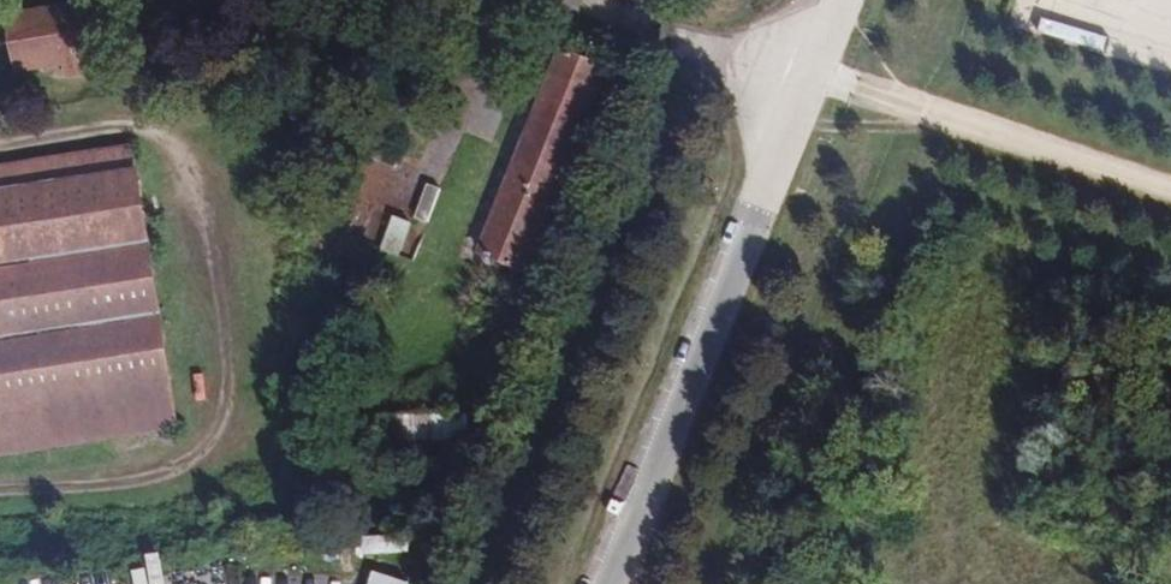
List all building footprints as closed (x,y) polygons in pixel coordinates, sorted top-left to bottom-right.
[(63,77),(98,71),(88,5),(4,18),(13,71),(61,64),(63,77)] [(529,276),(609,73),(564,55),(535,127),(533,126),(527,139),(530,141),(484,258),(529,276)] [(174,428),(128,150),(0,170),(0,456),(174,428)] [(415,219),(429,223),(440,188),(426,183),(415,219)] [(400,256),(411,221),(391,215),(381,250),(400,256)] [(468,414),(405,416),(406,440),(469,437),(468,414)] [(371,568),(365,583),(413,583),(371,568)]
